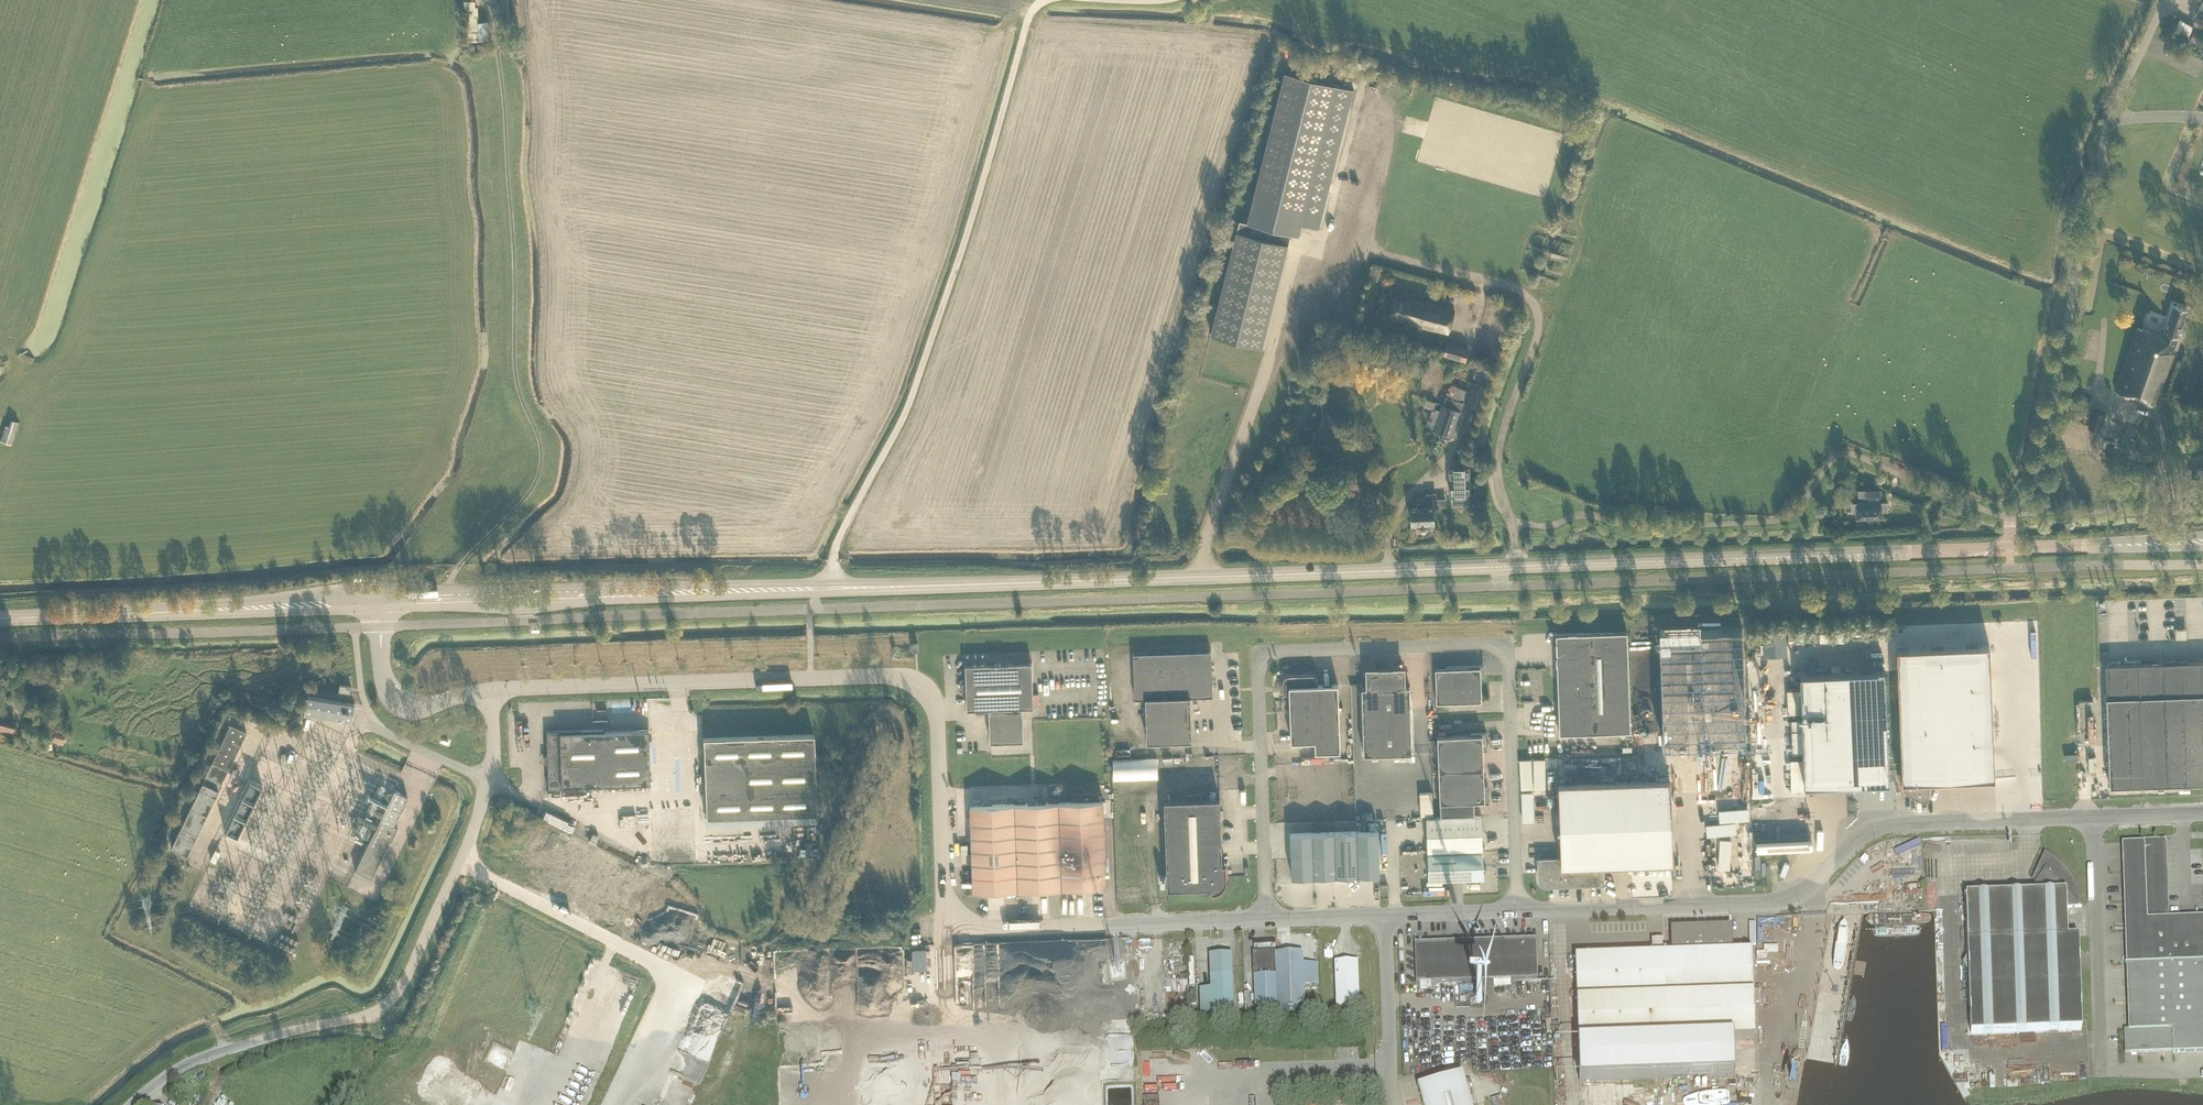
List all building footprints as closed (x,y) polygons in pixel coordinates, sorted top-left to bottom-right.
[(474,1),(463,1),(463,7),(465,7),(465,14),(468,14),(468,25),(478,25),(477,22),(477,7),(474,7),(474,1)] [(478,34),(489,34),(488,20),(477,22),(478,25),(478,33),(478,34)] [(2185,22),(2180,32),(2189,36),(2194,25),(2185,22)] [(2193,35),(2190,40),(2201,45),(2202,40),(2202,39),(2193,35)] [(1354,89),(1285,72),(1247,222),(1239,220),(1211,334),(1262,347),(1291,233),(1299,235),(1302,224),(1319,229),(1354,89)] [(1395,294),(1389,317),(1448,333),(1455,310),(1395,294)] [(2137,326),(2115,390),(2125,394),(2125,396),(2156,407),(2177,348),(2174,347),(2187,309),(2173,304),(2163,332),(2150,328),(2149,330),(2137,326)] [(1465,362),(1469,348),(1447,342),(1443,355),(1465,362)] [(2179,352),(2177,360),(2183,362),(2186,355),(2179,352)] [(1451,383),(1447,395),(1463,400),(1467,389),(1467,388),(1451,383)] [(1432,410),(1428,422),(1436,425),(1434,429),(1452,435),(1461,409),(1460,409),(1463,400),(1447,395),(1447,394),(1441,410),(1436,408),(1435,411),(1432,410)] [(19,422),(11,419),(8,426),(5,425),(0,439),(0,440),(11,444),(19,422)] [(1469,467),(1449,468),(1450,495),(1470,494),(1469,467)] [(1880,496),(1880,489),(1858,489),(1858,497),(1880,496)] [(1437,507),(1436,498),(1436,492),(1426,492),(1426,497),(1417,497),(1417,507),(1412,507),(1412,525),(1434,524),(1433,507),(1437,507)] [(1856,502),(1851,503),(1851,512),(1856,512),(1856,518),(1882,517),(1882,511),(1887,511),(1887,501),(1882,502),(1882,501),(1856,502)] [(1659,645),(1655,645),(1655,652),(1660,652),(1663,746),(1746,743),(1742,627),(1659,630),(1659,645)] [(1556,634),(1560,733),(1631,731),(1627,632),(1556,634)] [(1786,655),(1785,632),(1763,633),(1764,656),(1786,655)] [(1902,769),(1897,770),(1898,775),(1900,781),(1904,787),(1908,792),(1914,795),(1921,797),(1928,798),(1932,780),(1995,778),(1990,645),(1897,648),(1902,769)] [(1133,654),(1135,699),(1146,698),(1147,742),(1192,741),(1191,697),(1213,696),(1211,651),(1133,654)] [(2143,785),(2202,783),(2202,661),(2105,664),(2106,693),(2107,732),(2109,787),(2143,785)] [(967,709),(989,709),(990,741),(1023,740),(1022,707),(1034,707),(1032,663),(966,665),(966,680),(966,681),(960,687),(966,693),(966,694),(967,694),(967,709)] [(1437,703),(1482,702),(1480,668),(1435,669),(1437,703)] [(1889,782),(1885,670),(1800,674),(1802,718),(1791,718),(1792,753),(1803,752),(1804,785),(1889,782)] [(1363,755),(1412,753),(1410,686),(1401,686),(1401,671),(1370,672),(1371,687),(1362,687),(1363,755)] [(1341,751),(1338,684),(1317,685),(1316,677),(1313,674),(1289,675),(1286,676),(1283,679),(1283,682),(1283,693),(1289,693),(1291,742),(1315,741),(1315,752),(1341,751)] [(339,684),(338,692),(350,694),(351,686),(339,684)] [(304,713),(351,720),(354,703),(307,695),(304,713)] [(0,713),(0,729),(12,732),(16,718),(0,713)] [(186,854),(228,769),(246,731),(230,723),(212,761),(171,846),(186,854)] [(69,731),(56,727),(52,740),(66,744),(69,731)] [(589,787),(589,785),(650,783),(648,730),(604,731),(604,729),(546,731),(547,755),(545,755),(545,764),(547,764),(547,788),(589,787)] [(1484,768),(1483,750),(1484,750),(1487,747),(1487,732),(1471,733),(1471,735),(1438,736),(1439,769),(1484,768)] [(706,817),(816,813),(824,813),(823,805),(822,805),(822,803),(821,803),(821,798),(815,798),(813,734),(703,738),(706,817)] [(1474,803),(1489,803),(1489,788),(1486,785),(1484,785),(1484,768),(1439,769),(1441,815),(1474,813),(1474,803)] [(237,837),(262,785),(249,779),(224,831),(237,837)] [(1561,858),(1539,859),(1540,867),(1540,879),(1540,881),(1542,883),(1543,884),(1546,884),(1602,882),(1602,865),(1673,863),(1670,780),(1559,784),(1561,858)] [(394,789),(379,819),(355,870),(371,878),(389,840),(391,840),(397,827),(393,825),(407,796),(394,789)] [(1436,813),(1435,790),(1422,790),(1423,813),(1436,813)] [(1141,799),(1142,845),(1163,844),(1162,798),(1141,799)] [(1227,879),(1227,874),(1226,864),(1226,863),(1222,863),(1221,843),(1221,821),(1220,798),(1165,800),(1168,888),(1212,887),(1212,891),(1216,891),(1220,889),(1223,887),(1225,883),(1227,879)] [(1103,800),(1059,802),(1037,803),(970,805),(973,891),(1018,889),(1106,886),(1103,800)] [(1483,849),(1482,831),(1481,815),(1454,816),(1426,817),(1427,833),(1428,851),(1483,849)] [(1290,833),(1292,877),(1380,874),(1378,830),(1290,833)] [(2168,917),(2166,839),(2143,840),(2143,842),(2122,843),(2126,963),(2125,964),(2125,965),(2126,965),(2128,1030),(2124,1029),(2125,1052),(2173,1051),(2173,1053),(2202,1052),(2202,916),(2168,917)] [(210,860),(215,862),(220,852),(215,849),(210,860)] [(1476,881),(1479,878),(1484,878),(1484,873),(1487,870),(1483,867),(1483,851),(1428,853),(1429,880),(1473,878),(1476,881)] [(2079,937),(2068,937),(2066,908),(2082,907),(2081,897),(2078,887),(2074,878),(2068,870),(2062,862),(2054,856),(2045,851),(2031,877),(2036,880),(2029,892),(1990,894),(1966,895),(1970,1033),(2082,1029),(2079,937)] [(160,860),(163,855),(158,852),(155,857),(160,860)] [(1652,954),(1575,956),(1578,1046),(1734,1040),(1755,1039),(1752,950),(1733,951),(1730,951),(1729,928),(1704,929),(1699,929),(1673,930),(1674,946),(1674,953),(1664,953),(1663,939),(1651,940),(1652,954)] [(1537,979),(1536,939),(1415,943),(1416,983),(1450,982),(1450,991),(1457,991),(1457,982),(1537,979)] [(907,949),(776,953),(777,1008),(865,1005),(865,994),(909,992),(907,949)] [(927,969),(926,949),(913,949),(914,970),(927,969)] [(1305,1008),(1303,960),(1302,953),(1253,955),(1256,1010),(1305,1008)] [(1234,1012),(1232,955),(1209,956),(1211,989),(1200,989),(1201,1013),(1234,1012)] [(1359,1006),(1357,961),(1335,962),(1336,1007),(1359,1006)] [(1734,1040),(1578,1046),(1579,1081),(1734,1076),(1734,1060),(1734,1040)] [(196,1075),(202,1081),(206,1077),(201,1071),(200,1071),(196,1075)] [(1417,1087),(1422,1104),(1471,1104),(1463,1075),(1417,1087)] [(1347,1101),(1346,1081),(1335,1081),(1336,1102),(1347,1101)] [(1504,1095),(1494,1096),(1495,1104),(1505,1104),(1504,1095)]
